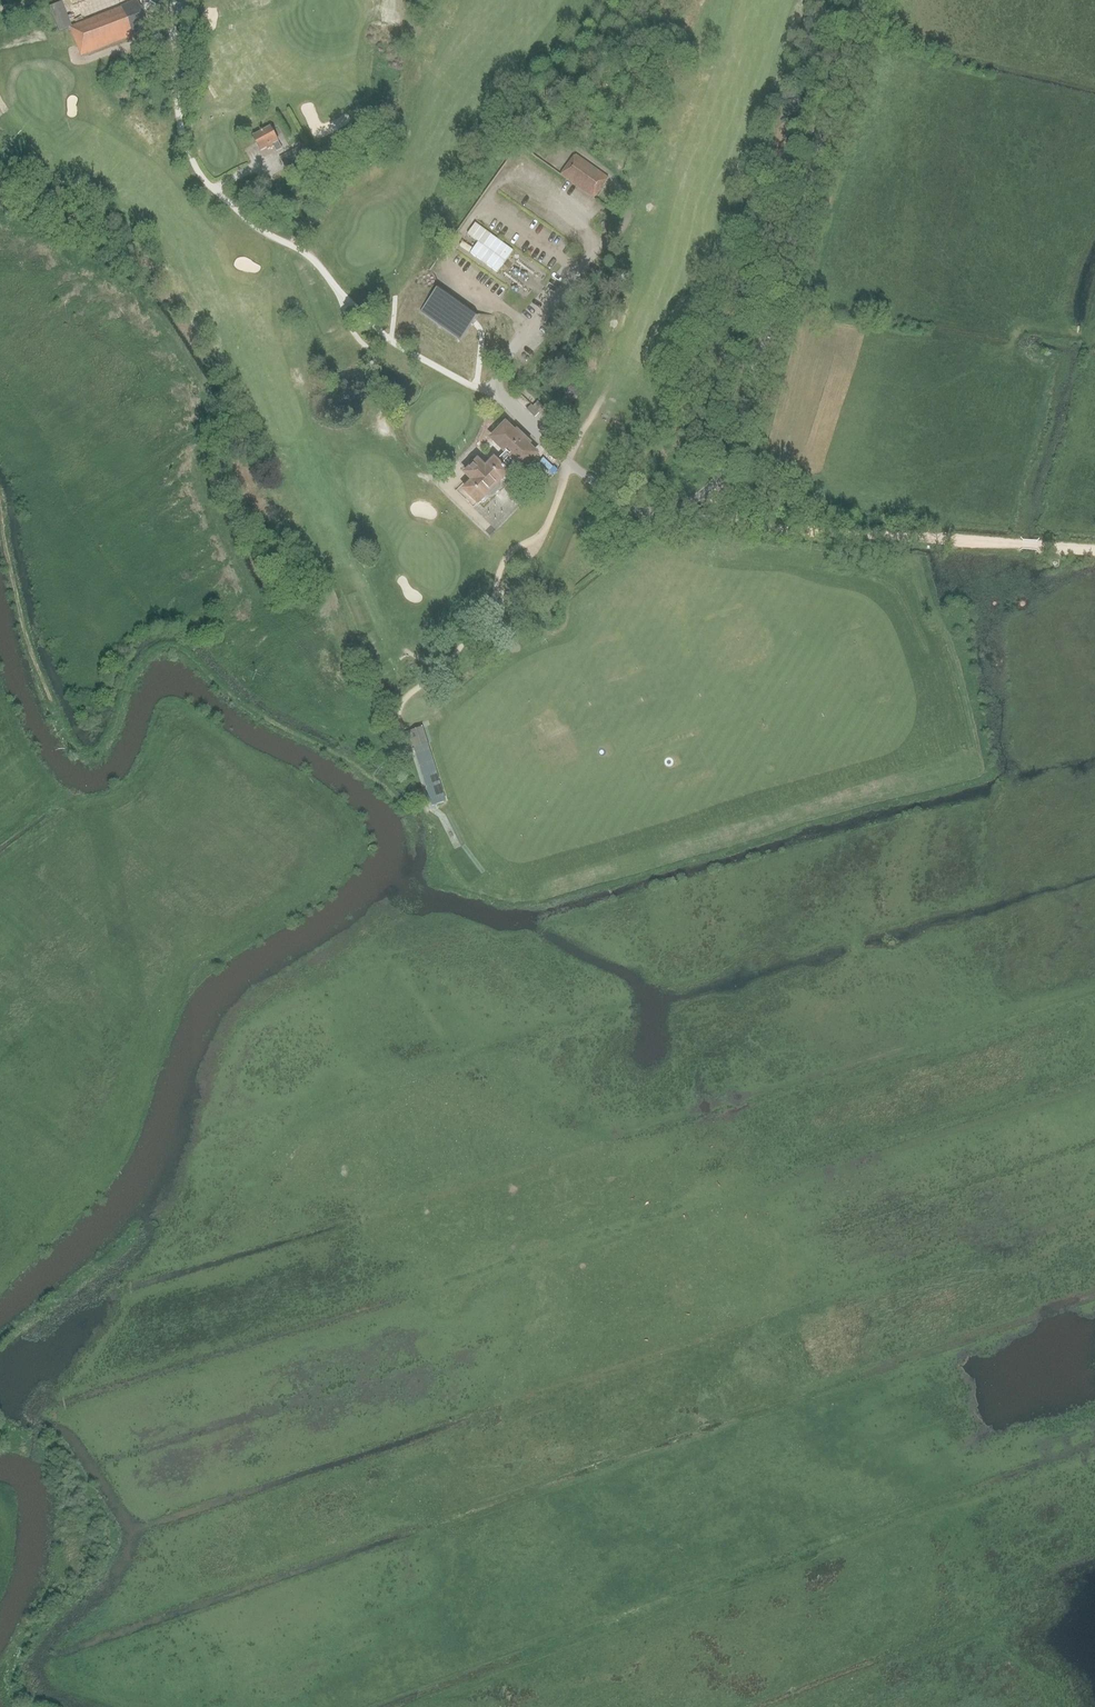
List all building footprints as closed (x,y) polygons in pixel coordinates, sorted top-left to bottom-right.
[(137,1),(69,28),(80,57),(148,31),(137,1)] [(277,152),(282,149),(278,143),(279,143),(271,128),(252,138),(259,152),(264,149),(265,151),(273,146),(277,152)] [(299,148),(281,157),(287,168),(305,158),(299,148)] [(609,179),(575,155),(561,176),(595,200),(609,179)] [(448,307),(433,332),(472,357),(487,333),(448,307)] [(517,462),(523,468),(526,465),(528,466),(533,461),(531,460),(535,455),(532,452),(534,449),(516,431),(513,434),(506,427),(494,440),(505,451),(486,470),(478,463),(466,476),(473,483),(465,492),(479,505),(480,504),(481,504),(482,504),(483,504),(484,503),(485,503),(485,502),(486,502),(486,501),(487,500),(487,499),(487,498),(486,497),(487,496),(488,498),(492,498),(501,489),(501,484),(500,483),(508,474),(506,473),(517,462)] [(433,807),(448,802),(424,728),(405,734),(407,740),(411,739),(433,807)]
